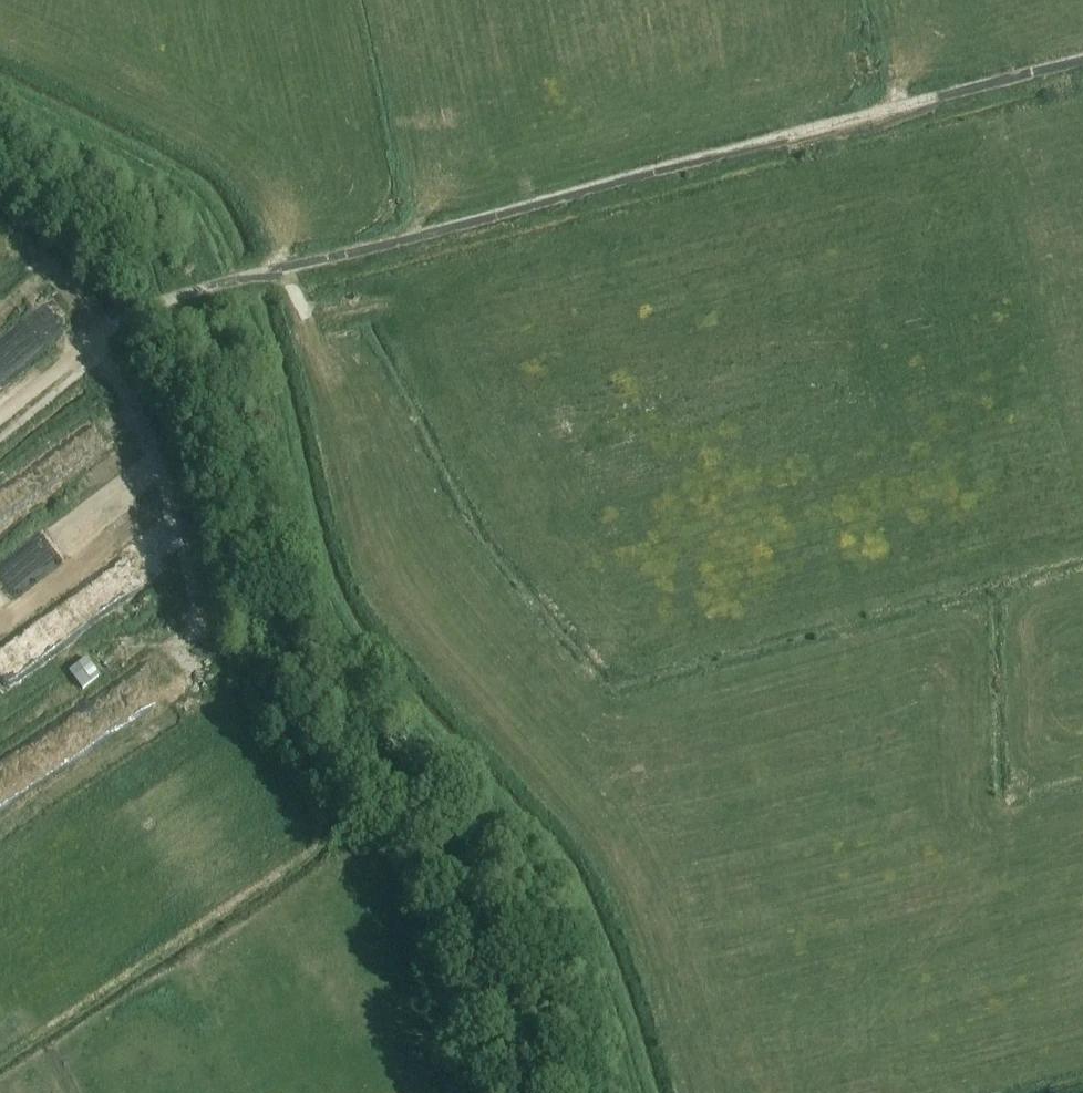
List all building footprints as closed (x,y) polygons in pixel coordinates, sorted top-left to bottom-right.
[(58,315),(25,330),(36,356),(69,341),(58,315)] [(119,449),(104,427),(1,497),(12,512),(0,520),(0,530),(119,449)] [(20,593),(66,571),(51,541),(5,564),(20,593)] [(111,583),(126,599),(156,572),(141,555),(111,583)] [(30,656),(23,648),(0,670),(0,696),(2,697),(35,667),(27,658),(30,656)] [(87,659),(69,672),(83,690),(101,677),(87,659)]
